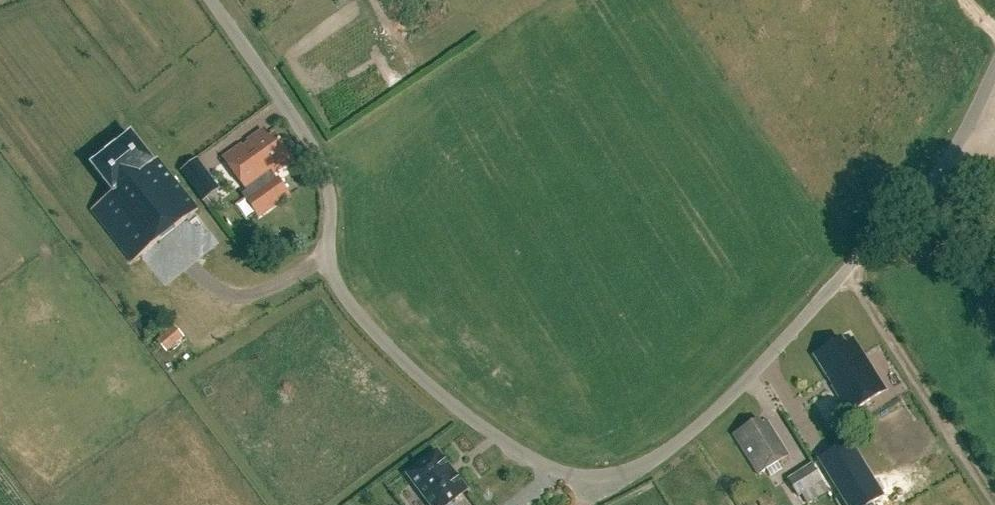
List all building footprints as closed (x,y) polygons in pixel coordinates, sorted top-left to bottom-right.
[(275,183),(272,178),(293,163),(274,137),(269,141),(262,132),(224,160),(249,195),(260,187),(263,192),(261,194),(273,210),(289,198),(277,182),(275,183)] [(132,262),(197,211),(157,159),(151,164),(130,137),(93,166),(113,192),(90,210),(132,262)] [(208,153),(187,167),(197,180),(217,166),(208,153)] [(167,353),(184,338),(174,326),(157,341),(167,353)] [(849,416),(886,392),(854,341),(844,347),(841,341),(815,357),(834,388),(833,389),(849,416)] [(872,414),(859,423),(871,441),(884,432),(872,414)] [(757,476),(788,456),(766,422),(760,425),(757,420),(731,436),(757,476)] [(467,491),(438,453),(408,476),(430,504),(449,504),(467,491)] [(787,480),(798,497),(801,495),(808,504),(829,492),(811,465),(787,480)]
